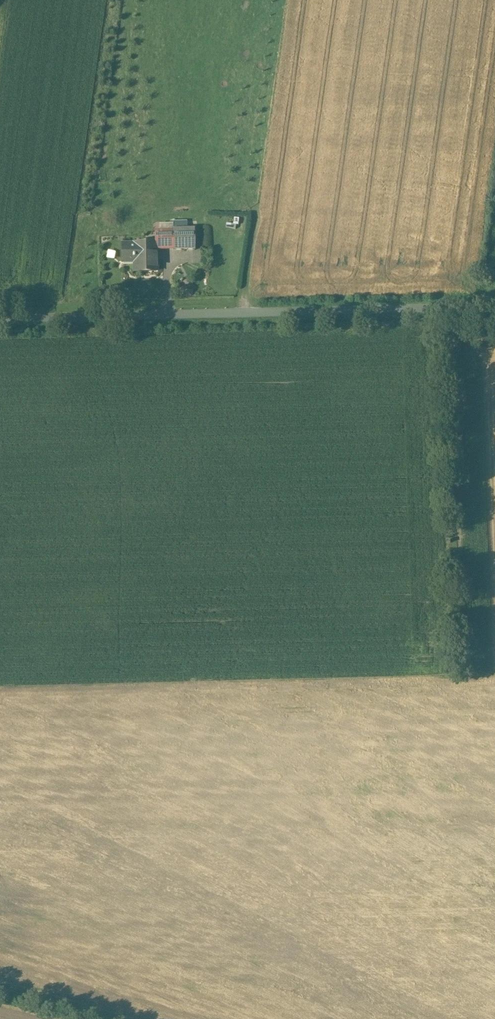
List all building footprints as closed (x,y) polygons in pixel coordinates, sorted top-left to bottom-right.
[(192,226),(151,226),(151,232),(151,243),(119,243),(119,265),(133,265),(133,274),(155,274),(155,251),(192,251),(192,226)]
